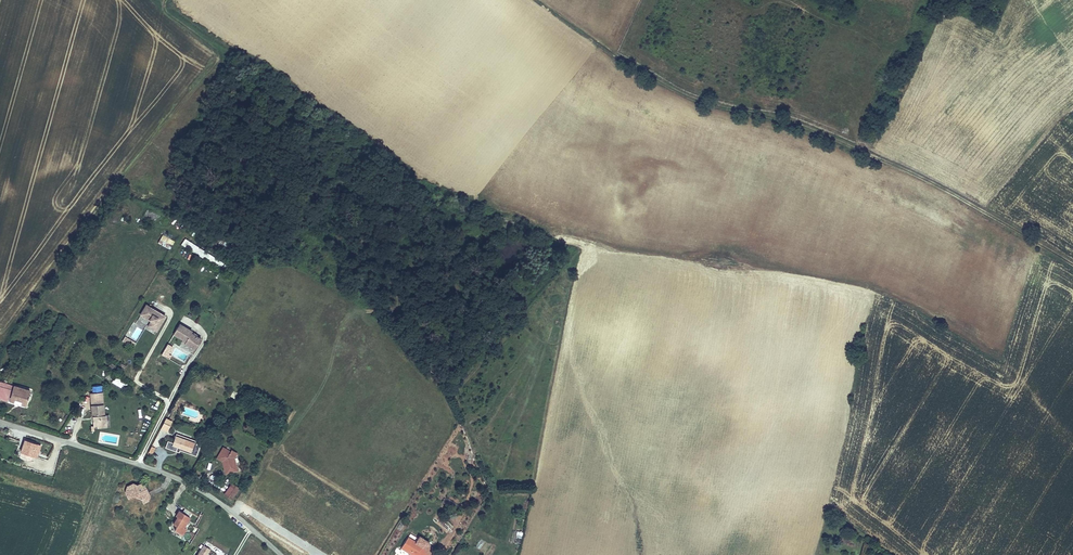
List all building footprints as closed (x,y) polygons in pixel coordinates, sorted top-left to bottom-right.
[(149,211),(145,217),(156,223),(160,217),(149,211)] [(163,227),(167,221),(160,217),(156,223),(163,227)] [(163,234),(157,243),(170,250),(175,241),(163,234)] [(224,263),(185,238),(181,244),(221,269),(224,263)] [(147,327),(158,332),(167,316),(147,303),(141,313),(152,319),(147,327)] [(174,334),(183,340),(182,342),(196,350),(203,338),(192,332),(194,330),(181,323),(174,334)] [(137,343),(126,336),(122,341),(133,348),(137,343)] [(174,346),(168,343),(162,354),(170,359),(172,356),(170,354),(174,346)] [(125,389),(128,382),(115,376),(112,383),(125,389)] [(14,384),(14,385),(0,381),(0,399),(8,401),(9,400),(27,406),(31,389),(14,384)] [(108,428),(107,414),(105,414),(103,392),(90,393),(93,431),(95,431),(95,427),(98,427),(98,428),(108,428)] [(167,432),(173,422),(167,418),(161,428),(167,432)] [(168,440),(165,447),(179,452),(180,450),(197,457),(201,445),(197,444),(198,441),(177,433),(173,442),(168,440)] [(20,451),(38,457),(42,444),(25,439),(20,451)] [(238,452),(232,448),(231,451),(224,447),(218,457),(224,461),(226,462),(226,464),(225,466),(227,474),(235,471),(234,469),(238,467),(235,457),(238,452)] [(140,483),(137,484),(134,483),(127,486),(125,491),(128,498),(133,496),(142,499),(143,502),(146,503),(147,501),(149,500),(151,500),(151,499),(151,497),(152,496),(146,484),(140,483)] [(232,483),(225,494),(233,499),(240,488),(232,483)] [(175,530),(183,534),(187,528),(184,527),(190,517),(179,510),(176,515),(178,517),(173,524),(177,526),(175,530)] [(190,542),(196,535),(189,530),(183,536),(190,542)] [(413,554),(423,536),(420,535),(416,541),(409,537),(401,548),(408,552),(413,554)] [(414,554),(435,554),(430,540),(423,536),(413,554),(414,554)] [(198,554),(208,554),(212,549),(205,545),(198,554)]
